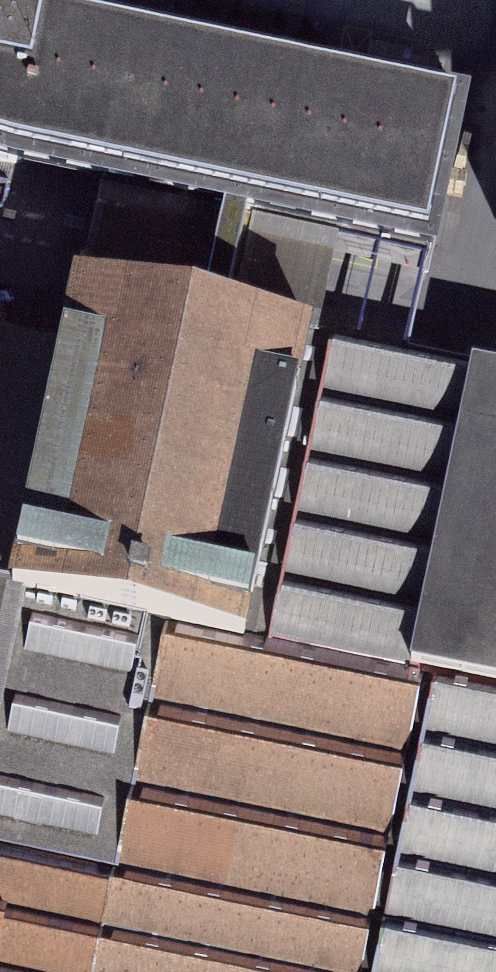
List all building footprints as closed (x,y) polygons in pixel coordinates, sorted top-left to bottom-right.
[(412,250),(442,94),(0,15),(0,172),(101,190),(412,250)] [(412,250),(101,190),(82,291),(320,337),(393,351),(412,250)] [(16,277),(3,343),(0,359),(0,606),(34,613),(173,640),(258,658),(320,337),(82,291),(16,277)] [(320,337),(258,658),(443,697),(495,708),(495,373),(393,351),(320,337)] [(34,613),(0,606),(0,779),(34,613)] [(34,613),(0,779),(0,870),(121,897),(173,640),(34,613)] [(173,640),(121,897),(105,971),(387,971),(443,697),(258,658),(173,640)] [(443,697),(387,971),(495,971),(495,708),(443,697)] [(121,897),(0,870),(0,971),(105,971),(121,897)]
